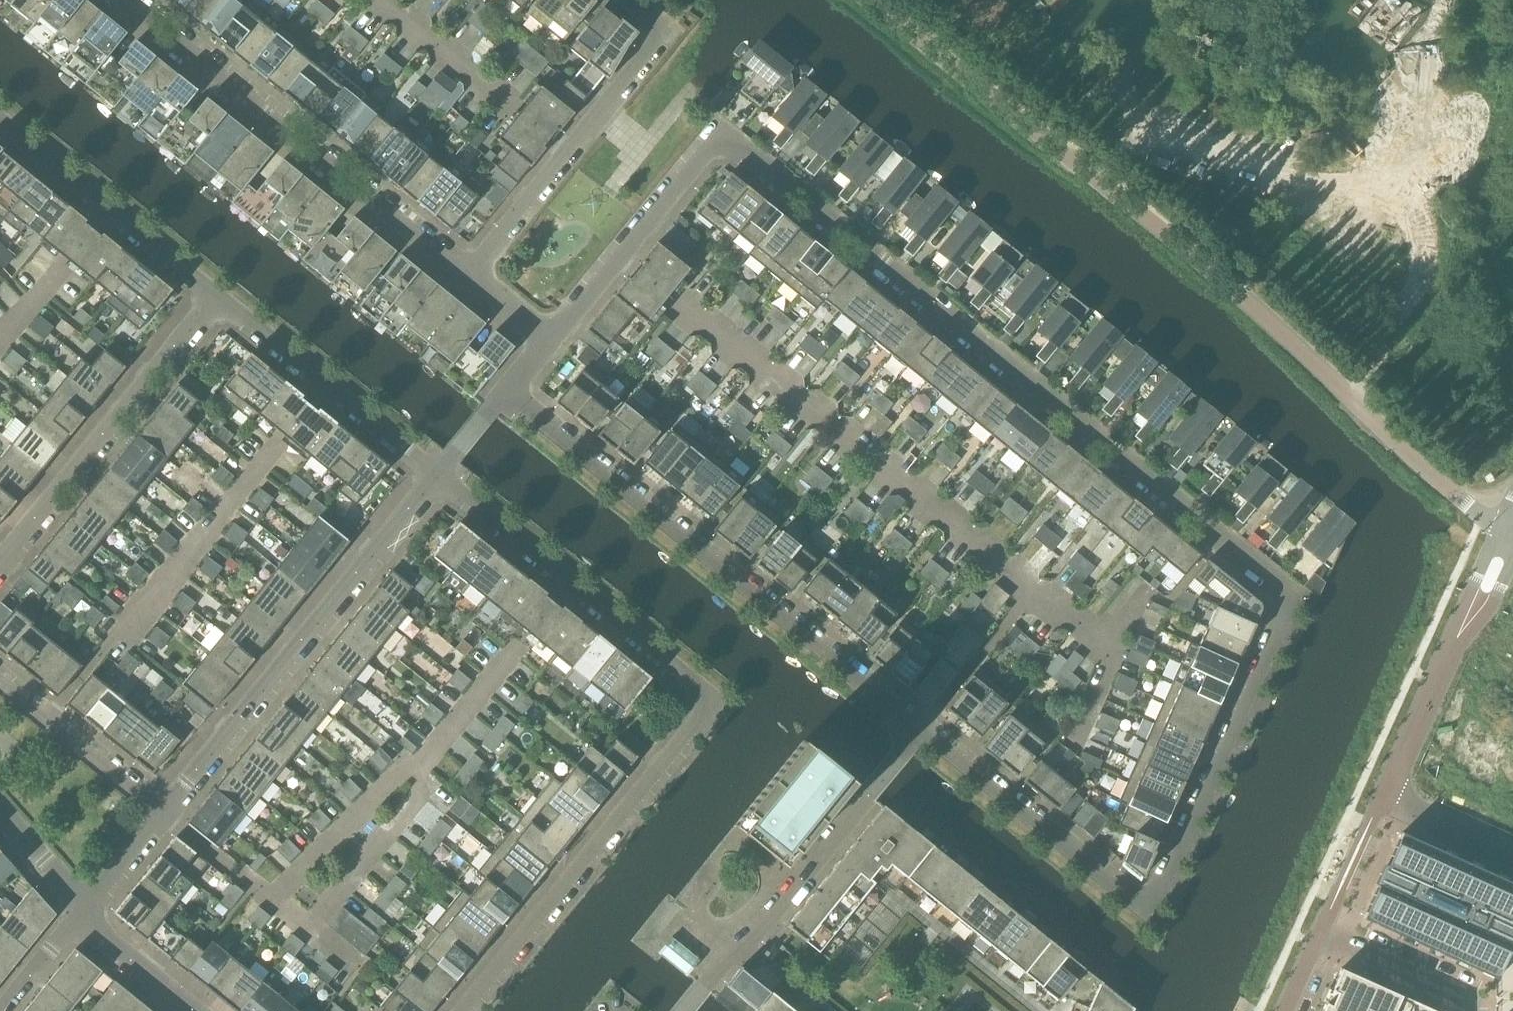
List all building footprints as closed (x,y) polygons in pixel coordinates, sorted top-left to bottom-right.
[(54,0),(15,0),(11,5),(33,24),(34,24),(54,0)] [(33,24),(27,31),(37,39),(34,42),(44,51),(47,47),(85,0),(54,0),(34,24),(33,24)] [(52,57),(62,66),(71,54),(104,14),(87,0),(85,0),(47,47),(55,53),(52,57)] [(182,11),(192,0),(168,0),(182,11)] [(199,25),(220,0),(192,0),(182,11),(199,25)] [(243,6),(242,5),(235,0),(220,0),(199,25),(216,39),(243,6)] [(216,39),(233,52),(260,20),(266,12),(251,0),(246,0),(242,5),(243,6),(216,39)] [(316,19),(326,7),(318,0),(316,0),(307,11),(316,19)] [(521,9),(529,0),(510,0),(521,9)] [(545,28),(568,0),(539,0),(528,14),(545,28)] [(596,2),(593,0),(568,0),(545,28),(563,43),(596,2)] [(325,26),(335,14),(326,7),(316,19),(325,26)] [(569,48),(587,62),(619,22),(602,7),(569,48)] [(467,21),(476,29),(486,17),(477,9),(467,21)] [(260,20),(233,52),(250,66),(276,33),(282,26),(266,12),(260,20)] [(128,33),(104,14),(71,54),(94,73),(109,55),(110,55),(128,33)] [(496,24),(486,17),(476,29),(486,36),(496,24)] [(619,22),(587,62),(571,83),(587,97),(604,76),(609,80),(628,46),(639,33),(621,19),(619,22)] [(276,33),(250,66),(266,80),(299,39),(282,26),(276,33)] [(340,38),(349,46),(359,34),(350,26),(340,38)] [(359,54),(369,41),(359,34),(349,46),(359,54)] [(317,54),(299,39),(266,80),(283,93),(310,60),(311,61),(317,54)] [(508,55),(518,62),(530,47),(521,39),(508,55)] [(104,99),(115,108),(124,97),(123,97),(156,56),(137,40),(119,62),(110,55),(109,55),(94,73),(88,80),(107,96),(104,99)] [(758,42),(742,62),(755,72),(740,91),(760,107),(791,69),(758,42)] [(540,54),(530,47),(518,62),(527,70),(540,54)] [(374,66),(383,73),(393,61),(384,53),(374,66)] [(549,62),(540,54),(527,70),(537,77),(549,62)] [(180,75),(156,56),(123,97),(124,97),(146,115),(147,116),(180,75)] [(283,93),(300,107),(327,74),(311,61),(310,60),(283,93)] [(392,81),(402,69),(393,61),(383,73),(392,81)] [(300,107),(317,120),(350,80),(333,66),(327,74),(300,107)] [(556,81),(561,75),(555,70),(554,71),(550,76),(556,81)] [(149,130),(146,133),(157,142),(160,138),(159,138),(180,112),(181,112),(198,90),(180,75),(147,116),(146,115),(140,122),(149,130)] [(781,149),(824,95),(804,79),(773,118),(785,127),(772,142),(781,149)] [(334,134),(360,101),(366,93),(350,80),(317,120),(334,134)] [(456,85),(450,80),(437,97),(443,102),(456,85)] [(573,114),(587,97),(571,83),(567,80),(553,97),(573,114)] [(407,93),(417,100),(426,88),(417,81),(407,93)] [(459,82),(443,102),(450,108),(464,91),(463,84),(459,82)] [(573,114),(553,97),(541,87),(526,105),(559,132),(573,114)] [(725,92),(721,89),(708,104),(712,108),(725,92)] [(366,93),(360,101),(334,134),(350,148),(377,115),(378,115),(384,108),(366,93)] [(175,157),(185,165),(194,154),(227,113),(207,98),(190,120),(181,112),(180,112),(159,138),(160,138),(178,153),(175,157)] [(559,132),(526,105),(520,113),(513,122),(545,149),(553,139),(559,132)] [(809,172),(814,176),(826,161),(857,122),(837,106),(825,122),(815,114),(801,132),(810,140),(806,144),(822,157),(809,172)] [(217,173),(251,132),(227,113),(194,154),(217,173)] [(393,128),(378,115),(377,115),(350,148),(367,161),(394,128),(393,128)] [(460,135),(469,123),(460,115),(450,128),(460,135)] [(399,120),(393,128),(394,128),(367,161),(384,175),(411,142),(417,135),(399,120)] [(518,183),(545,149),(513,122),(498,140),(510,150),(496,167),(498,169),(499,168),(518,183)] [(476,149),(486,137),(477,129),(467,141),(476,149)] [(247,184),(248,184),(274,152),(260,140),(251,132),(217,173),(240,191),(241,192),(247,184)] [(890,149),(870,133),(839,171),(855,184),(842,199),(847,203),(859,187),(890,149)] [(384,175),(401,188),(427,156),(411,142),(384,175)] [(491,162),(496,155),(490,150),(485,156),(491,162)] [(19,166),(2,152),(0,155),(0,189),(19,166)] [(427,156),(401,188),(418,202),(444,169),(450,162),(450,161),(443,169),(427,156)] [(251,218),(261,226),(264,223),(303,175),(283,159),(257,191),(248,184),(247,184),(241,192),(240,191),(234,199),(254,214),(251,218)] [(923,176),(903,159),(872,198),(887,210),(875,226),(879,229),(923,176)] [(444,169),(418,202),(434,216),(467,176),(450,162),(444,169)] [(19,166),(0,189),(0,217),(4,220),(10,213),(9,212),(36,179),(19,166)] [(518,183),(499,168),(498,169),(490,178),(509,193),(518,183)] [(698,213),(715,228),(748,187),(730,173),(698,213)] [(289,230),(321,190),(303,175),(264,223),(272,229),(269,233),(279,241),(289,230)] [(467,176),(434,216),(452,230),(478,197),(484,190),(467,176)] [(53,193),(36,179),(9,212),(10,213),(26,226),(53,193)] [(956,202),(936,186),(924,201),(914,193),(899,212),(909,220),(905,224),(914,232),(921,237),(908,252),(912,256),(925,241),(956,202)] [(765,201),(748,187),(715,228),(733,242),(739,234),(738,234),(765,201)] [(327,231),(345,209),(321,190),(289,230),(311,248),(312,249),(326,230),(327,231)] [(69,206),(53,193),(26,226),(42,239),(69,206)] [(489,213),(500,220),(508,206),(497,199),(489,213)] [(739,234),(754,247),(755,247),(782,214),(765,201),(738,234),(739,234)] [(86,220),(69,206),(42,239),(59,253),(66,258),(69,260),(95,227),(92,224),(86,220)] [(455,229),(463,236),(476,220),(468,213),(455,229)] [(958,267),(989,229),(969,213),(938,251),(954,264),(941,279),(945,283),(958,267)] [(749,254),(766,268),(798,228),(782,214),(755,247),(754,247),(749,254)] [(679,215),(673,224),(681,231),(688,222),(680,215),(679,215)] [(312,249),(311,248),(305,256),(324,272),(321,275),(332,284),(341,272),(373,232),(354,216),(336,238),(327,231),(326,230),(312,249)] [(664,234),(685,250),(693,240),(681,231),(673,224),(664,234)] [(875,226),(870,233),(871,234),(870,235),(873,237),(873,236),(879,229),(875,226)] [(121,249),(105,235),(95,227),(69,260),(78,268),(95,281),(121,249)] [(766,268),(783,282),(815,242),(798,228),(766,268)] [(364,292),(370,285),(379,273),(397,251),(373,232),(341,272),(364,292)] [(678,260),(685,250),(664,234),(657,243),(678,260)] [(978,309),(991,294),(1022,256),(1002,240),(971,278),(986,290),(974,306),(978,309)] [(783,282),(799,295),(832,255),(815,242),(783,282)] [(678,260),(657,243),(642,261),(635,270),(668,296),(675,288),(690,269),(678,260)] [(15,258),(7,249),(0,255),(0,265),(3,269),(15,258)] [(139,263),(121,249),(95,281),(112,295),(139,263)] [(383,276),(379,273),(370,285),(374,288),(362,302),(371,310),(368,313),(379,322),(382,318),(420,270),(401,254),(383,276)] [(849,269),(832,255),(799,295),(817,310),(825,300),(824,299),(849,269)] [(1055,283),(1026,259),(1014,274),(1023,281),(1004,305),(1020,317),(1007,333),(1012,336),(1024,321),(1055,283)] [(726,268),(716,260),(707,272),(716,280),(726,268)] [(128,308),(128,309),(155,276),(139,263),(112,295),(106,303),(122,316),(128,308)] [(825,300),(841,313),(865,282),(849,269),(824,299),(825,300)] [(406,326),(439,285),(420,270),(382,318),(390,325),(387,328),(397,337),(406,326)] [(661,305),(668,296),(635,270),(628,278),(614,296),(635,313),(634,314),(646,324),(661,305)] [(140,330),(173,290),(155,276),(128,309),(128,308),(122,316),(140,330)] [(741,300),(750,288),(741,280),(731,292),(741,300)] [(865,282),(841,313),(857,327),(882,296),(865,282)] [(430,344),(462,304),(439,285),(406,326),(430,344)] [(759,295),(750,288),(741,300),(750,307),(759,295)] [(5,321),(5,322),(17,311),(0,291),(0,325),(5,321)] [(1088,309),(1068,293),(1037,331),(1052,344),(1039,359),(1044,363),(1088,309)] [(601,312),(621,329),(626,324),(634,314),(635,313),(614,296),(601,312)] [(882,296),(857,327),(874,340),(899,310),(882,296)] [(430,344),(452,363),(453,363),(468,345),(486,323),(462,304),(430,344)] [(774,327),(784,315),(774,307),(765,319),(774,327)] [(85,328),(93,318),(81,308),(73,318),(85,328)] [(899,310),(874,340),(891,354),(916,323),(899,310)] [(586,330),(607,347),(621,329),(601,312),(586,330)] [(784,315),(774,327),(783,334),(793,322),(784,315)] [(49,334),(54,327),(40,316),(35,322),(49,334)] [(1097,366),(1121,336),(1101,320),(1070,358),(1085,371),(1073,386),(1077,390),(1088,377),(1090,374),(1097,366)] [(44,340),(49,334),(35,322),(30,329),(44,340)] [(916,323),(891,354),(908,367),(933,337),(916,323)] [(98,346),(106,336),(94,327),(86,336),(98,346)] [(633,339),(639,333),(632,328),(627,334),(633,339)] [(586,330),(578,340),(587,347),(599,357),(607,347),(586,330)] [(453,363),(452,363),(446,370),(466,386),(463,390),(473,398),(474,396),(515,347),(495,331),(477,353),(468,345),(453,363)] [(807,354),(817,342),(808,334),(798,346),(807,354)] [(645,352),(654,360),(666,345),(657,337),(645,352)] [(933,337),(908,367),(924,381),(949,350),(933,337)] [(105,350),(126,367),(134,357),(113,340),(105,350)] [(587,347),(578,340),(571,349),(580,356),(587,347)] [(827,349),(817,342),(807,354),(817,362),(827,349)] [(676,352),(666,345),(654,360),(663,368),(676,352)] [(1132,390),(1154,363),(1135,347),(1103,385),(1118,397),(1106,413),(1110,416),(1119,405),(1132,390)] [(618,355),(624,360),(629,354),(622,349),(618,355)] [(13,350),(8,356),(22,367),(27,361),(13,350)] [(112,384),(126,367),(105,350),(91,367),(112,384)] [(924,381),(941,395),(966,364),(949,350),(924,381)] [(219,394),(236,408),(269,368),(252,354),(219,394)] [(17,373),(22,367),(8,356),(3,362),(17,373)] [(67,376),(98,401),(112,384),(91,367),(81,359),(67,376)] [(574,417),(601,384),(601,385),(607,377),(589,362),(556,403),(574,417)] [(841,381),(851,369),(842,362),(832,374),(841,381)] [(941,395),(958,408),(983,377),(966,364),(941,395)] [(1090,374),(1088,377),(1095,383),(1104,372),(1097,366),(1090,374)] [(259,414),(286,381),(269,368),(236,408),(254,423),(260,415),(259,414)] [(860,377),(851,369),(841,381),(850,389),(860,377)] [(686,386),(695,394),(708,378),(699,371),(686,386)] [(1143,443),(1188,390),(1168,373),(1136,411),(1145,419),(1151,424),(1139,440),(1143,443)] [(199,400),(207,391),(186,374),(178,383),(199,400)] [(85,418),(98,401),(67,376),(54,393),(85,418)] [(958,408),(975,422),(1000,391),(983,377),(958,408)] [(708,378),(695,394),(705,401),(717,386),(708,378)] [(304,396),(286,381),(259,414),(260,415),(277,429),(304,396)] [(185,418),(185,417),(199,400),(178,383),(164,401),(185,418)] [(618,398),(601,385),(601,384),(574,417),(592,431),(618,398)] [(884,396),(875,389),(865,401),(875,408),(884,396)] [(1132,390),(1119,405),(1125,410),(1133,400),(1132,390)] [(975,422),(992,435),(1017,405),(1000,391),(975,422)] [(40,410),(71,434),(85,418),(54,393),(40,410)] [(1188,415),(1169,438),(1185,451),(1172,466),(1177,470),(1220,416),(1191,393),(1179,407),(1188,415)] [(894,404),(884,396),(875,408),(884,416),(894,404)] [(598,436),(615,450),(642,418),(643,418),(648,412),(629,397),(598,436)] [(164,401),(151,418),(166,430),(181,442),(195,425),(185,417),(185,418),(164,401)] [(723,416),(733,424),(745,408),(736,401),(723,416)] [(992,435),(1008,449),(1033,418),(1017,405),(992,435)] [(733,424),(742,431),(755,416),(745,408),(733,424)] [(57,451),(71,434),(40,410),(26,427),(57,451)] [(311,457),(338,424),(320,410),(294,443),(311,457)] [(918,423),(909,416),(899,428),(908,436),(918,423)] [(212,424),(219,429),(223,425),(224,423),(218,417),(212,424)] [(152,447),(168,459),(181,442),(166,430),(151,418),(137,434),(152,447)] [(643,418),(642,418),(615,450),(633,465),(660,432),(643,418)] [(1008,449),(1025,463),(1050,432),(1033,418),(1008,449)] [(927,431),(918,423),(908,436),(918,443),(927,431)] [(311,457),(328,470),(355,437),(338,424),(311,457)] [(676,424),(644,463),(662,477),(688,445),(694,438),(676,424)] [(223,425),(219,429),(215,435),(227,444),(235,435),(223,425)] [(13,443),(44,468),(57,451),(26,427),(13,443)] [(1209,497),(1253,443),(1233,427),(1202,465),(1211,472),(1217,478),(1205,493),(1209,497)] [(761,447),(770,454),(783,439),(773,431),(761,447)] [(872,447),(879,453),(892,437),(885,431),(872,447)] [(1025,463),(1042,476),(1067,445),(1050,432),(1025,463)] [(137,434),(123,451),(139,464),(154,476),(168,459),(152,447),(137,434)] [(328,470),(344,483),(345,484),(372,451),(355,437),(328,470)] [(688,445),(662,477),(673,487),(678,491),(705,458),(710,452),(694,438),(688,445)] [(770,454),(780,462),(792,446),(783,439),(770,454)] [(44,468),(13,443),(0,459),(0,461),(30,485),(44,468)] [(952,451),(942,443),(932,455),(942,463),(952,451)] [(1042,476),(1059,490),(1084,459),(1067,445),(1042,476)] [(123,451),(110,468),(125,481),(140,493),(154,476),(139,464),(123,451)] [(356,506),(389,465),(372,451),(345,484),(344,483),(338,491),(356,506)] [(961,458),(952,451),(942,463),(951,470),(961,458)] [(686,497),(695,505),(722,472),(727,465),(710,452),(705,458),(678,491),(686,497)] [(1242,523),(1286,470),(1266,454),(1235,492),(1244,499),(1250,504),(1237,520),(1242,523)] [(1059,490),(1076,503),(1100,473),(1084,459),(1059,490)] [(17,502),(30,485),(0,461),(0,488),(17,502)] [(221,465),(216,471),(229,483),(235,477),(221,465)] [(722,472),(695,505),(713,519),(745,479),(727,465),(722,472)] [(802,480),(812,488),(824,472),(815,465),(802,480)] [(110,468),(96,485),(112,497),(127,509),(140,493),(125,481),(110,468)] [(985,478),(976,470),(966,482),(975,490),(985,478)] [(224,489),(229,483),(216,471),(211,477),(224,489)] [(812,488),(821,495),(833,480),(824,472),(812,488)] [(1076,503),(1092,517),(1117,486),(1100,473),(1076,503)] [(1319,496),(1290,473),(1278,487),(1287,495),(1268,518),(1284,531),(1271,547),(1275,550),(1319,496)] [(295,474),(287,484),(293,489),(301,479),(295,474)] [(135,512),(142,516),(165,479),(158,475),(135,512)] [(995,485),(985,478),(975,490),(985,497),(995,485)] [(306,499),(313,489),(301,479),(293,489),(306,499)] [(96,485),(83,502),(98,514),(113,526),(127,509),(112,497),(96,485)] [(1092,517),(1109,531),(1134,500),(1117,486),(1092,517)] [(17,502),(0,488),(0,516),(3,518),(17,502)] [(260,488),(256,495),(270,505),(275,499),(260,488)] [(714,530),(731,544),(764,504),(747,490),(714,530)] [(265,512),(270,505),(256,495),(251,501),(265,512)] [(898,496),(888,497),(878,510),(890,519),(905,501),(898,496)] [(193,497),(188,503),(201,515),(206,509),(193,497)] [(1009,517),(1019,505),(1009,497),(1000,510),(1009,517)] [(319,517),(326,508),(314,498),(307,507),(319,517)] [(844,514),(853,521),(866,506),(856,498),(844,514)] [(1109,531),(1126,544),(1151,513),(1134,500),(1109,531)] [(83,502),(69,518),(85,531),(100,543),(113,526),(98,514),(83,502)] [(196,521),(201,515),(188,503),(182,509),(196,521)] [(764,504),(731,544),(749,559),(782,518),(764,504)] [(1028,512),(1019,505),(1009,517),(1018,525),(1028,512)] [(853,521),(862,529),(875,513),(866,506),(853,521)] [(350,541),(358,532),(327,507),(319,517),(350,541)] [(1352,523),(1332,507),(1301,545),(1331,570),(1352,523)] [(1143,558),(1152,548),(1151,548),(1168,527),(1151,513),(1126,544),(1143,558)] [(336,559),(350,541),(319,517),(305,534),(321,546),(336,559)] [(69,518),(55,535),(71,548),(86,560),(100,543),(85,531),(69,518)] [(234,523),(230,529),(244,540),(249,534),(234,523)] [(453,571),(479,538),(460,523),(433,556),(453,571)] [(1052,532),(1043,524),(1033,537),(1042,544),(1052,532)] [(1168,527),(1151,548),(1152,548),(1167,561),(1184,541),(1168,527)] [(239,546),(244,540),(230,529),(225,536),(239,546)] [(881,544),(891,552),(903,536),(894,529),(881,544)] [(164,530),(159,536),(172,548),(178,541),(164,530)] [(755,564),(773,578),(800,545),(799,545),(782,531),(755,564)] [(1062,540),(1052,532),(1042,544),(1052,552),(1062,540)] [(1264,541),(1253,532),(1246,540),(1257,549),(1264,541)] [(322,575),(336,559),(321,546),(305,534),(292,551),(307,563),(322,575)] [(55,535),(42,552),(57,564),(63,569),(62,569),(72,577),(86,560),(71,548),(55,535)] [(167,554),(172,548),(159,536),(154,542),(167,554)] [(891,552),(900,559),(912,544),(903,536),(891,552)] [(799,545),(800,545),(773,578),(790,592),(823,552),(805,537),(799,545)] [(453,571),(469,585),(496,552),(479,538),(453,571)] [(1202,555),(1184,541),(1167,561),(1185,576),(1202,555)] [(292,551),(278,567),(294,580),(309,592),(322,575),(307,563),(292,551)] [(400,560),(409,568),(416,559),(407,551),(400,560)] [(28,569),(49,586),(62,569),(63,569),(57,564),(42,552),(28,569)] [(469,585),(486,598),(513,566),(496,552),(469,585)] [(1076,571),(1086,559),(1077,552),(1067,564),(1076,571)] [(209,557),(204,564),(218,574),(223,568),(209,557)] [(829,558),(802,591),(808,596),(810,597),(819,605),(846,572),(829,558)] [(919,574),(928,582),(940,566),(931,559),(919,574)] [(1095,567),(1086,559),(1076,571),(1085,579),(1095,567)] [(409,568),(400,560),(392,570),(411,585),(419,575),(409,568)] [(1230,591),(1219,607),(1255,624),(1261,611),(1262,609),(1262,607),(1262,606),(1261,604),(1260,602),(1259,601),(1222,571),(1208,560),(1182,591),(1197,598),(1213,578),(1230,591)] [(136,562),(131,568),(144,580),(149,574),(136,562)] [(213,581),(218,574),(204,564),(199,570),(213,581)] [(1139,576),(1144,570),(1137,564),(1132,571),(1139,576)] [(102,575),(118,583),(123,574),(107,566),(102,575)] [(503,612),(529,579),(513,566),(486,598),(503,612)] [(950,574),(940,566),(928,582),(937,589),(950,574)] [(295,609),(309,592),(294,580),(278,567),(264,584),(280,597),(295,609)] [(144,580),(131,568),(125,574),(139,586),(144,580)] [(20,579),(28,586),(41,596),(49,586),(28,569),(20,579)] [(392,570),(379,587),(399,604),(413,587),(411,585),(392,570)] [(863,586),(862,586),(846,572),(819,605),(826,610),(827,612),(836,619),(863,586)] [(843,625),(853,633),(879,600),(880,600),(886,593),(868,578),(862,586),(863,586),(836,619),(842,623),(843,625)] [(1149,584),(1155,590),(1161,583),(1154,578),(1149,584)] [(28,586),(20,579),(13,588),(21,595),(28,586)] [(529,579),(503,612),(529,633),(555,600),(529,579)] [(1120,586),(1110,579),(1100,591),(1110,599),(1120,586)] [(63,588),(69,593),(74,587),(68,582),(63,588)] [(1082,582),(1073,593),(1081,599),(1090,588),(1082,582)] [(281,626),(295,609),(280,597),(264,584),(251,601),(266,614),(281,626)] [(995,584),(982,600),(978,604),(993,616),(1010,596),(995,584)] [(379,587),(365,604),(395,629),(409,612),(409,611),(399,604),(379,587)] [(58,607),(69,593),(63,588),(52,602),(58,607)] [(183,592),(178,599),(192,609),(197,603),(183,592)] [(969,615),(978,604),(982,600),(972,592),(960,608),(969,615)] [(115,613),(120,607),(107,595),(102,602),(115,613)] [(187,615),(192,609),(178,599),(173,605),(187,615)] [(555,600),(529,633),(555,654),(581,621),(555,600)] [(880,600),(879,600),(853,633),(862,640),(864,642),(870,647),(897,614),(880,600)] [(7,655),(32,625),(33,625),(40,616),(22,601),(13,612),(1,602),(0,603),(0,650),(7,655)] [(268,643),(281,626),(266,614),(251,601),(237,618),(253,630),(268,643)] [(1169,609),(1152,602),(1149,609),(1167,618),(1171,610),(1169,609)] [(365,604),(351,621),(382,646),(395,629),(365,604)] [(1172,611),(1191,619),(1194,612),(1176,604),(1172,611)] [(82,619),(88,624),(99,611),(93,605),(82,619)] [(414,605),(409,611),(409,612),(415,616),(420,610),(414,605)] [(1219,607),(1209,627),(1246,645),(1255,624),(1219,607)] [(94,629),(105,615),(99,611),(88,624),(94,629)] [(40,616),(33,625),(40,631),(47,623),(40,616)] [(871,658),(889,672),(916,639),(916,640),(922,632),(904,617),(871,658)] [(254,659),(268,643),(253,630),(237,618),(224,635),(239,647),(254,659)] [(351,621),(337,638),(368,663),(382,646),(351,621)] [(555,654),(572,668),(598,635),(581,621),(555,654)] [(962,624),(936,657),(939,659),(913,692),(931,706),(984,641),(962,624)] [(36,653),(49,638),(40,631),(33,625),(32,625),(7,655),(24,669),(36,653)] [(157,627),(152,633),(166,644),(171,637),(157,627)] [(1199,647),(1237,664),(1246,645),(1209,627),(1199,646),(1199,647)] [(1009,647),(1018,655),(1031,639),(1021,632),(1009,647)] [(161,650),(166,644),(152,633),(147,640),(161,650)] [(1134,641),(1151,649),(1153,649),(1156,642),(1138,634),(1134,641)] [(241,676),(254,659),(239,647),(224,635),(210,651),(226,664),(241,676)] [(615,649),(598,635),(572,668),(589,681),(615,649)] [(24,669),(41,683),(53,667),(66,652),(49,638),(36,653),(24,669)] [(337,638),(324,654),(354,679),(368,663),(337,638)] [(916,639),(889,672),(906,687),(934,654),(916,640),(916,639)] [(1031,639),(1018,655),(1028,662),(1040,647),(1031,639)] [(466,656),(472,649),(473,648),(463,640),(455,649),(465,657),(466,656)] [(1151,649),(1134,641),(1131,649),(1149,657),(1153,649),(1151,649)] [(1191,642),(1181,663),(1228,684),(1237,664),(1199,647),(1199,646),(1191,642)] [(632,662),(615,649),(589,681),(605,695),(632,662)] [(227,693),(241,676),(226,664),(210,651),(196,668),(212,681),(227,693)] [(1053,678),(1062,685),(1072,673),(1084,658),(1074,651),(1067,660),(1063,665),(1058,672),(1053,678)] [(58,697),(83,666),(66,652),(53,667),(41,683),(58,697)] [(117,667),(123,672),(134,658),(128,653),(117,667)] [(409,653),(403,661),(428,679),(433,671),(409,653)] [(310,671),(341,696),(354,679),(324,654),(310,671)] [(1063,665),(1067,660),(1059,654),(1050,665),(1058,672),(1063,665)] [(140,663),(134,658),(123,672),(129,677),(140,663)] [(651,678),(632,662),(605,695),(625,711),(651,678)] [(1219,704),(1228,684),(1181,663),(1173,683),(1219,704)] [(213,710),(227,693),(212,681),(196,668),(182,686),(190,692),(213,710)] [(958,718),(963,722),(996,682),(979,668),(946,708),(955,716),(958,718)] [(458,669),(453,675),(466,687),(471,680),(458,669)] [(310,671),(297,688),(327,713),(341,696),(310,671)] [(1072,673),(1062,685),(1072,693),(1081,681),(1072,673)] [(1120,673),(1117,681),(1135,689),(1138,682),(1120,673)] [(68,704),(85,718),(104,695),(110,688),(93,674),(68,704)] [(461,693),(466,687),(453,675),(448,682),(461,693)] [(150,694),(157,699),(168,685),(162,680),(150,694)] [(1135,689),(1117,681),(1113,688),(1132,696),(1135,689)] [(1014,696),(996,682),(963,722),(973,730),(975,731),(981,736),(1014,696)] [(1173,683),(1164,702),(1210,723),(1219,704),(1173,683)] [(163,704),(174,690),(168,685),(157,699),(163,704)] [(127,701),(110,688),(104,695),(85,718),(102,732),(127,701)] [(297,688),(283,705),(314,730),(327,713),(297,688)] [(1019,709),(1029,716),(1043,697),(1033,690),(1019,709)] [(205,720),(213,710),(190,692),(182,701),(196,713),(205,720)] [(523,715),(534,702),(523,692),(512,706),(523,715)] [(102,732),(119,746),(144,715),(127,701),(102,732)] [(1155,722),(1202,743),(1210,723),(1164,702),(1155,722)] [(431,703),(425,709),(439,720),(444,714),(431,703)] [(283,705),(269,722),(300,747),(314,730),(283,705)] [(982,748),(1000,762),(1027,729),(1032,722),(1015,708),(982,748)] [(434,726),(439,720),(425,709),(420,715),(434,726)] [(577,724),(590,727),(593,711),(580,709),(577,724)] [(198,729),(205,720),(196,713),(189,722),(198,729)] [(1102,713),(1099,720),(1117,728),(1120,721),(1102,713)] [(156,734),(160,729),(160,728),(144,715),(119,746),(135,759),(156,734)] [(493,729),(504,739),(515,725),(504,716),(493,729)] [(167,718),(160,728),(160,729),(156,734),(135,759),(153,773),(186,733),(167,718)] [(1117,728),(1099,720),(1095,727),(1114,736),(1117,728)] [(269,722),(256,738),(286,763),(300,747),(269,722)] [(1027,729),(1000,762),(1018,776),(1050,736),(1032,722),(1027,729)] [(1155,722),(1146,742),(1193,763),(1202,743),(1155,722)] [(586,733),(580,728),(575,734),(581,739),(586,733)] [(493,753),(504,739),(493,729),(482,743),(493,753)] [(638,756),(645,746),(627,731),(619,741),(638,756)] [(412,754),(417,747),(403,736),(398,742),(412,754)] [(256,738),(242,755),(273,780),(286,763),(256,738)] [(603,757),(623,774),(638,756),(619,741),(617,739),(603,756),(603,757)] [(803,740),(735,825),(786,866),(853,783),(854,781),(803,740)] [(1137,761),(1184,782),(1193,763),(1146,742),(1137,761)] [(575,766),(608,792),(623,774),(603,757),(603,756),(591,746),(575,766)] [(380,747),(374,753),(387,765),(392,760),(380,747)] [(1075,754),(1069,749),(1063,755),(1070,760),(1075,754)] [(1081,760),(1085,761),(1093,765),(1094,765),(1099,768),(1103,760),(1084,752),(1081,760)] [(381,771),(387,765),(374,753),(369,759),(381,771)] [(463,767),(474,776),(485,762),(474,753),(463,767)] [(273,780),(242,755),(229,772),(259,797),(273,780)] [(1040,760),(1024,781),(1041,795),(1058,775),(1040,760)] [(1087,775),(1093,765),(1085,761),(1080,769),(1087,775)] [(1175,802),(1184,782),(1137,761),(1128,781),(1137,785),(1175,802)] [(593,811),(608,792),(575,766),(561,784),(560,784),(593,811)] [(463,790),(474,776),(463,767),(452,781),(463,790)] [(215,789),(246,814),(259,797),(229,772),(215,789)] [(1059,810),(1074,791),(1075,789),(1058,775),(1041,795),(1059,810)] [(349,778),(344,783),(356,796),(362,790),(349,778)] [(538,797),(578,830),(593,811),(560,784),(561,784),(553,778),(538,797)] [(1127,805),(1166,822),(1175,802),(1137,785),(1128,781),(1119,802),(1127,805)] [(351,802),(356,796),(344,783),(338,789),(351,802)] [(201,805),(232,831),(246,814),(215,789),(201,805)] [(1059,810),(1068,817),(1083,799),(1074,791),(1059,810)] [(460,819),(471,805),(460,796),(449,809),(460,819)] [(563,848),(578,830),(538,797),(523,816),(563,848)] [(1097,810),(1087,802),(1072,820),(1082,828),(1097,810)] [(232,831),(201,805),(187,823),(218,848),(232,831)] [(1157,842),(1166,822),(1127,805),(1118,825),(1135,832),(1157,842)] [(933,845),(884,806),(882,807),(843,856),(871,879),(881,867),(886,871),(898,855),(913,866),(914,868),(933,845)] [(319,808),(313,814),(326,826),(331,821),(319,808)] [(1109,820),(1097,810),(1082,828),(1094,838),(1109,820)] [(320,832),(326,826),(313,814),(307,819),(320,832)] [(508,834),(548,867),(563,848),(523,816),(508,834)] [(430,833),(441,842),(452,828),(441,819),(430,833)] [(1157,842),(1135,832),(1121,864),(1141,879),(1157,842)] [(1363,918),(1405,937),(1408,930),(1419,935),(1416,942),(1431,949),(1434,942),(1445,947),(1442,954),(1457,960),(1460,954),(1471,959),(1469,966),(1484,972),(1495,977),(1497,978),(1512,945),(1507,942),(1512,928),(1512,883),(1507,880),(1504,887),(1493,882),(1496,875),(1481,868),(1478,875),(1467,870),(1470,863),(1455,856),(1452,863),(1440,858),(1443,851),(1402,832),(1387,865),(1383,864),(1375,883),(1378,885),(1363,918)] [(430,856),(441,842),(430,833),(419,847),(430,856)] [(533,886),(548,867),(508,834),(493,853),(533,886)] [(176,837),(160,856),(193,882),(209,863),(176,837)] [(288,839),(283,844),(295,857),(301,851),(288,839)] [(289,862),(295,857),(283,844),(277,850),(289,862)] [(913,866),(905,876),(923,891),(949,859),(933,845),(914,868),(913,866)] [(2,853),(0,855),(0,884),(17,869),(2,853)] [(255,872),(267,858),(260,853),(249,867),(255,872)] [(477,872),(484,878),(485,878),(518,904),(533,886),(493,853),(477,872)] [(178,901),(193,882),(160,856),(145,875),(178,901)] [(411,879),(422,866),(411,856),(400,870),(411,879)] [(843,856),(815,891),(847,917),(876,883),(871,879),(843,856)] [(940,905),(966,872),(949,859),(923,891),(940,905)] [(983,886),(966,872),(940,905),(956,918),(983,886)] [(145,875),(130,893),(163,920),(178,901),(145,875)] [(385,889),(396,898),(407,884),(396,875),(385,889)] [(484,878),(470,896),(502,923),(518,904),(485,878),(484,878)] [(229,910),(245,892),(235,884),(220,903),(229,910)] [(1000,899),(983,886),(956,918),(973,932),(1000,899)] [(33,887),(17,907),(15,910),(42,932),(57,914),(33,887)] [(385,912),(396,898),(385,889),(373,903),(385,912)] [(447,909),(487,942),(502,923),(470,896),(463,889),(447,909)] [(815,891),(787,926),(819,952),(847,917),(815,891)] [(163,920),(130,893),(115,912),(159,949),(175,929),(163,920)] [(6,908),(9,905),(11,902),(5,897),(0,903),(6,908)] [(1016,913),(1000,899),(973,932),(990,946),(1016,913)] [(28,949),(42,932),(15,910),(17,907),(11,902),(9,905),(6,908),(12,913),(1,927),(28,949)] [(220,903),(214,910),(223,917),(228,910),(220,903)] [(248,920),(254,925),(265,912),(259,907),(248,920)] [(328,926),(338,933),(353,915),(343,907),(328,926)] [(380,931),(387,922),(369,908),(362,916),(380,931)] [(472,960),(487,942),(447,909),(432,927),(440,934),(472,960)] [(260,930),(272,917),(265,912),(254,925),(260,930)] [(1033,927),(1016,913),(990,946),(1007,959),(1033,927)] [(338,933),(347,941),(362,922),(353,915),(338,933)] [(347,941),(356,948),(371,929),(362,922),(347,941)] [(200,935),(205,929),(199,924),(194,930),(200,935)] [(0,928),(0,954),(15,966),(28,949),(1,927),(0,928)] [(424,952),(457,979),(472,960),(440,934),(432,927),(417,946),(424,952)] [(1050,940),(1033,927),(1007,959),(1024,973),(1050,940)] [(159,949),(172,959),(188,938),(188,937),(187,939),(175,929),(159,949)] [(380,937),(371,929),(356,948),(365,956),(380,937)] [(281,947),(288,952),(299,939),(292,934),(281,947)] [(690,971),(696,964),(700,960),(672,937),(666,944),(659,953),(662,956),(687,975),(688,973),(690,971)] [(205,951),(188,938),(172,959),(188,972),(205,951)] [(294,958),(305,944),(299,939),(288,952),(294,958)] [(1067,954),(1050,940),(1024,973),(1040,986),(1067,954)] [(188,972),(206,986),(230,955),(213,941),(205,951),(188,972)] [(401,965),(409,972),(409,971),(442,998),(457,979),(424,952),(417,946),(401,965)] [(75,949),(61,966),(89,988),(86,992),(92,997),(97,990),(91,985),(103,971),(75,949)] [(1,983),(15,966),(0,954),(0,982),(1,983)] [(1085,968),(1067,954),(1040,986),(1058,1001),(1068,989),(1085,968)] [(206,986),(222,999),(247,969),(230,955),(206,986)] [(315,975),(321,980),(332,966),(326,961),(315,975)] [(61,966),(47,983),(75,1005),(86,992),(89,988),(61,966)] [(339,971),(332,966),(321,980),(327,985),(339,971)] [(757,1010),(772,991),(742,966),(726,985),(756,1009),(757,1010)] [(1412,1000),(1404,996),(1402,995),(1341,968),(1331,990),(1330,990),(1330,991),(1336,994),(1332,1004),(1325,1001),(1325,1002),(1325,1003),(1322,1010),(1436,1010),(1412,1000)] [(264,982),(247,969),(222,999),(236,1010),(240,1010),(264,982)] [(421,1010),(431,1010),(442,998),(409,971),(409,972),(394,989),(421,1010)] [(360,979),(353,987),(362,994),(369,986),(360,979)] [(1087,1009),(1093,1010),(1132,1010),(1134,1008),(1100,980),(1087,1009)] [(132,994),(115,981),(103,995),(98,1002),(91,1010),(118,1010),(132,994)] [(280,996),(264,982),(240,1010),(268,1010),(280,996)] [(34,1000),(47,1010),(70,1010),(75,1005),(47,983),(34,1000)] [(394,989),(379,1008),(383,1010),(421,1010),(394,989)] [(103,995),(97,990),(92,997),(98,1002),(103,995)] [(789,1004),(772,991),(757,1010),(756,1009),(754,1010),(783,1010),(789,1004)] [(148,1007),(132,994),(118,1010),(144,1010),(148,1007)] [(297,1009),(280,996),(268,1010),(296,1010),(297,1009)] [(25,1010),(47,1010),(34,1000),(25,1010)]
